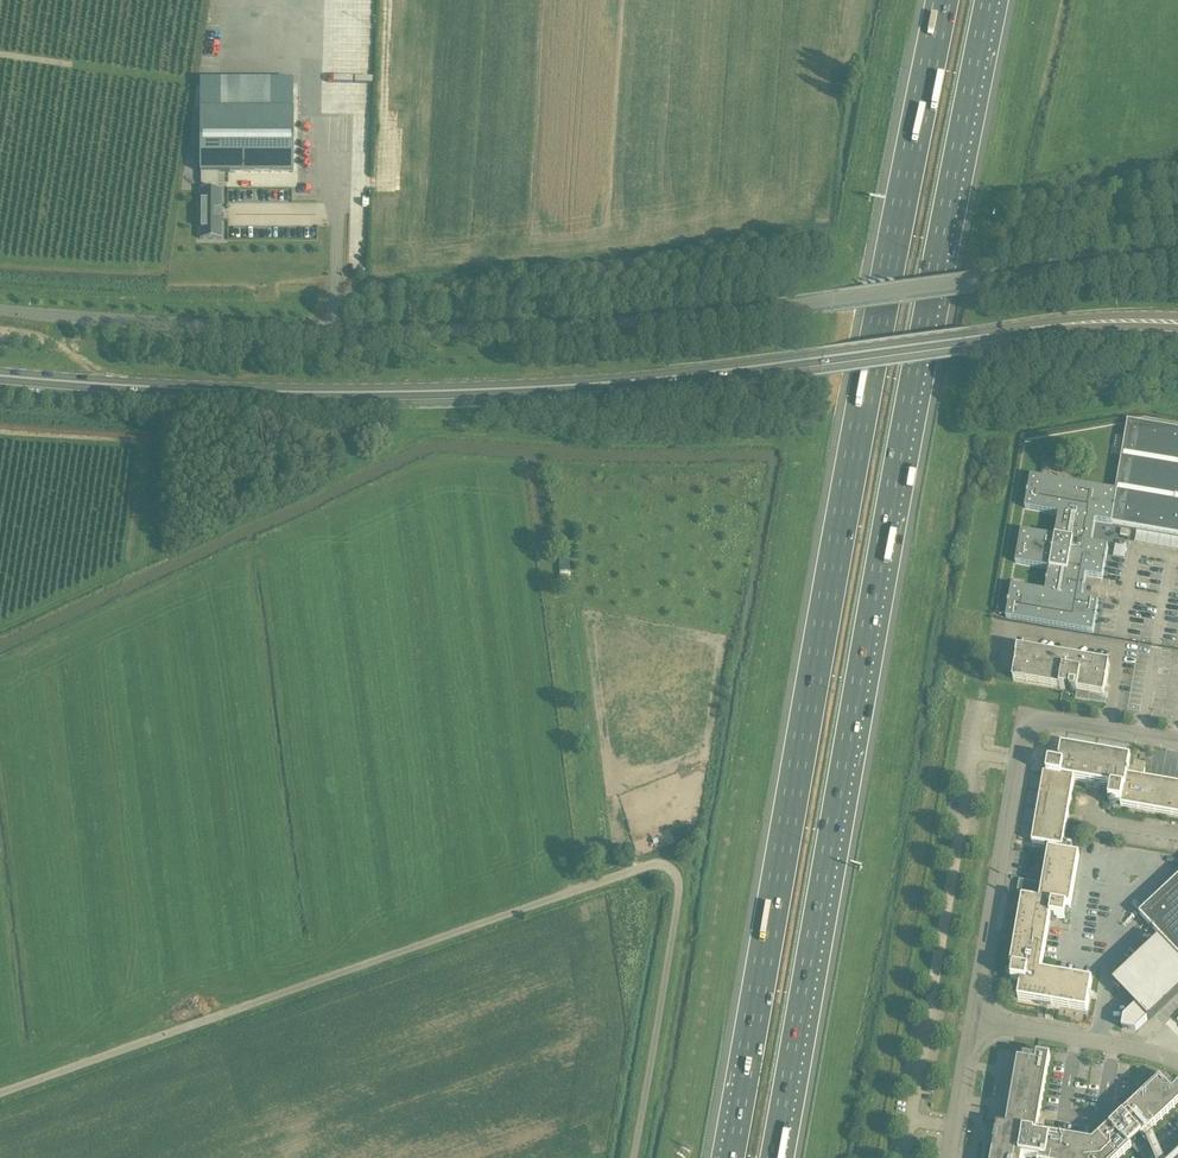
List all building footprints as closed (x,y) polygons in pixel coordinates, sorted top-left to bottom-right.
[(200,216),(200,238),(223,238),(223,219),(223,207),(223,206),(220,206),(221,173),(293,173),(293,109),(200,109),(200,173),(201,173),(201,206),(200,206),(200,216)] [(1006,619),(1053,627),(1093,634),(1099,602),(1082,599),(1083,590),(1085,590),(1086,590),(1087,585),(1086,585),(1084,585),(1086,576),(1103,579),(1108,547),(1091,544),(1095,521),(1112,524),(1112,523),(1177,535),(1177,430),(1128,421),(1116,492),(1065,483),(1031,477),(1025,509),(1059,515),(1055,538),(1021,532),(1016,564),(1050,570),(1046,593),(1012,587),(1006,619)] [(1116,544),(1115,556),(1126,557),(1127,545),(1116,544)] [(567,549),(558,549),(559,558),(568,558),(567,549)] [(561,582),(571,582),(570,559),(560,560),(561,582)] [(1018,650),(1013,681),(1070,691),(1070,692),(1071,692),(1071,693),(1072,693),(1073,693),(1074,693),(1075,693),(1076,693),(1076,692),(1078,692),(1076,698),(1088,701),(1089,694),(1104,696),(1110,664),(1079,659),(1075,658),(1025,650),(1019,649),(1018,650)] [(1062,848),(1061,850),(1067,851),(1069,844),(1064,843),(1074,780),(1107,785),(1106,790),(1110,790),(1108,804),(1110,806),(1113,807),(1116,805),(1117,802),(1121,803),(1120,806),(1177,816),(1177,784),(1144,778),(1145,769),(1129,766),(1131,758),(1061,746),(1058,763),(1046,761),(1043,763),(1043,766),(1045,769),(1047,769),(1047,774),(1044,773),(1032,843),(1062,848)] [(1007,973),(1006,977),(1008,979),(1021,981),(1018,999),(1087,1011),(1093,980),(1042,971),(1050,921),(1057,922),(1058,918),(1068,920),(1071,918),(1072,915),(1070,912),(1067,912),(1068,908),(1071,908),(1079,855),(1067,853),(1067,851),(1061,850),(1061,852),(1049,850),(1043,885),(1034,883),(1031,899),(1022,898),(1010,967),(1013,967),(1013,972),(1010,971),(1007,973)] [(1139,914),(1177,956),(1177,877),(1139,914)] [(1113,982),(1136,1007),(1124,1018),(1122,1029),(1136,1031),(1148,1020),(1149,1021),(1177,993),(1177,959),(1159,939),(1113,982)] [(995,1143),(992,1157),(1122,1157),(1177,1105),(1177,1086),(1176,1087),(1168,1078),(1163,1082),(1160,1079),(1092,1142),(1043,1134),(1037,1133),(1051,1057),(1037,1054),(1036,1057),(1024,1055),(1023,1060),(1018,1060),(1006,1127),(998,1125),(995,1143)]
